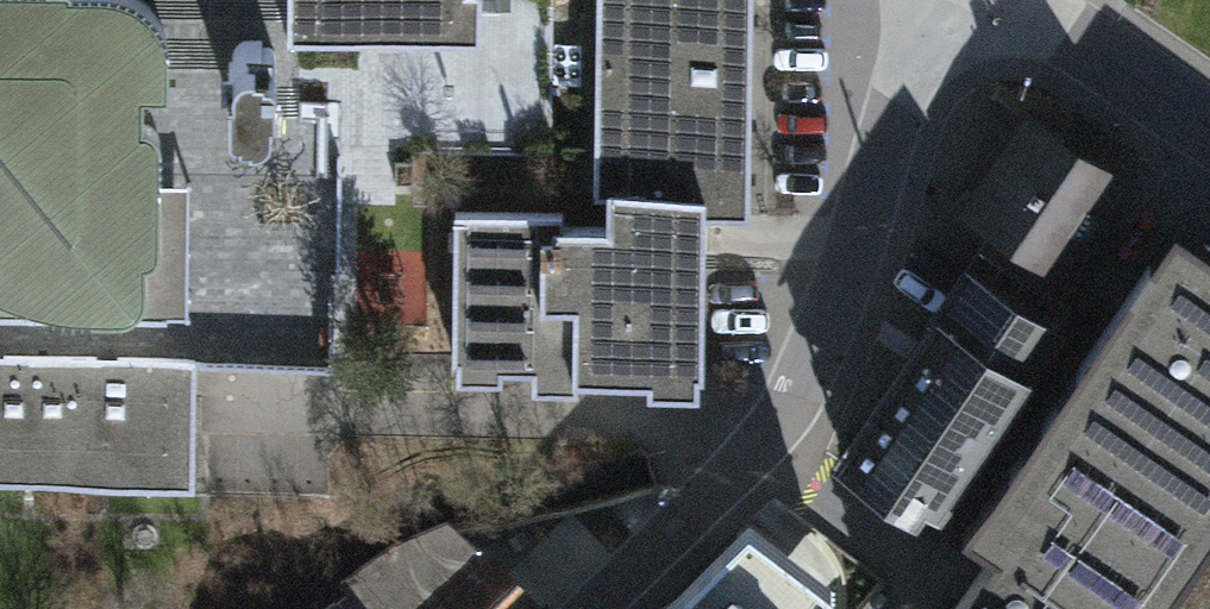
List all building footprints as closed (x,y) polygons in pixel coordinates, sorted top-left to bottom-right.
[(188,322),(191,49),(150,0),(0,0),(0,323),(188,322)] [(494,46),(494,0),(305,0),(304,44),(494,46)] [(766,215),(769,0),(617,0),(614,213),(731,213),(766,215)] [(240,248),(283,248),(284,50),(240,50),(240,248)] [(1134,176),(1033,103),(962,201),(1063,274),(1134,176)] [(731,213),(614,213),(470,213),(469,388),(587,388),(587,401),(730,402),(730,360),(731,213)] [(1205,232),(990,531),(1022,554),(982,608),(1209,608),(1209,236),(1205,232)] [(1046,371),(942,296),(830,451),(934,526),(1046,371)] [(0,362),(0,478),(199,479),(199,362),(0,362)] [(450,526),(395,551),(344,597),(355,608),(527,608),(450,526)] [(681,608),(740,608),(721,582),(681,608)]
